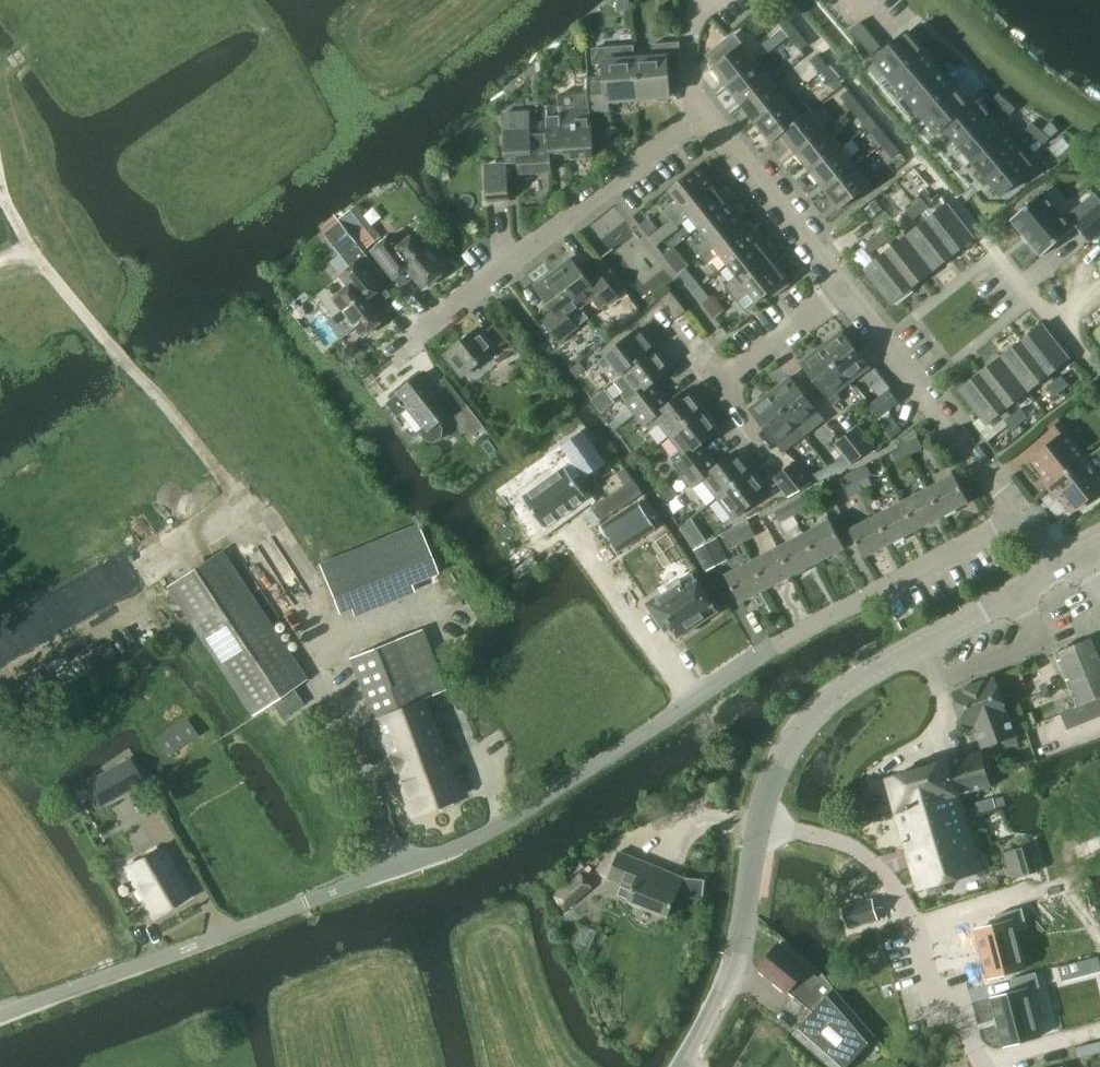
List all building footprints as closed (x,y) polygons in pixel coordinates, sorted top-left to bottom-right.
[(792,39),(800,32),(788,19),(780,25),(784,30),(791,37),(792,39)] [(856,36),(866,28),(861,22),(851,30),(856,36)] [(871,34),(866,28),(856,36),(862,42),(871,34)] [(784,30),(768,43),(775,51),(791,37),(784,30)] [(809,44),(800,32),(792,39),(801,50),(809,44)] [(907,96),(939,69),(924,51),(908,32),(876,59),(891,78),(907,96)] [(862,42),(867,49),(876,40),(871,34),(862,42)] [(714,69),(729,88),(759,64),(744,46),(737,38),(726,47),(724,45),(709,56),(718,67),(714,69)] [(876,40),(867,49),(872,55),(882,47),(876,40)] [(637,60),(640,98),(670,96),(669,72),(682,71),(680,43),(653,45),(653,58),(637,60)] [(593,49),(594,65),(603,64),(604,80),(595,81),(597,110),(609,109),(609,100),(640,98),(637,60),(637,46),(593,49)] [(940,53),(949,61),(954,55),(945,47),(940,53)] [(811,61),(822,74),(830,67),(819,55),(811,61)] [(743,106),(773,82),(759,64),(729,88),(743,106)] [(839,79),(830,67),(822,74),(832,86),(839,79)] [(907,96),(922,114),(938,133),(945,127),(970,105),(969,104),(955,87),(939,69),(907,96)] [(757,124),(788,101),(773,82),(743,106),(757,124)] [(841,97),(851,109),(859,103),(849,90),(841,97)] [(560,105),(546,106),(547,121),(549,121),(550,139),(551,139),(552,145),(562,144),(563,159),(595,157),(591,107),(590,93),(560,95),(560,105)] [(993,100),(1002,107),(1008,102),(999,93),(993,100)] [(959,144),(991,116),(976,99),(969,104),(970,105),(945,127),(959,144)] [(782,134),(802,119),(788,101),(757,124),(772,142),(782,134)] [(1008,102),(1002,107),(1011,115),(1016,109),(1008,102)] [(870,116),(859,103),(851,109),(862,123),(870,116)] [(530,111),(504,113),(507,161),(520,160),(521,175),(554,172),(552,145),(551,139),(550,139),(549,121),(547,121),(531,123),(530,111)] [(796,153),(826,129),(812,111),(802,119),(782,134),(796,153)] [(973,161),(1005,133),(991,116),(959,144),(973,161)] [(1027,129),(1036,137),(1041,130),(1032,123),(1027,129)] [(1050,138),(1058,131),(1052,123),(1042,131),(1050,138)] [(872,133),(882,144),(890,138),(880,126),(872,133)] [(796,153),(811,171),(841,147),(826,129),(796,153)] [(1041,130),(1036,137),(1044,144),(1050,138),(1041,130)] [(988,178),(1020,150),(1005,133),(973,161),(988,178)] [(900,149),(890,138),(882,144),(892,156),(900,149)] [(825,189),(855,165),(841,147),(811,171),(825,189)] [(1003,195),(1035,168),(1020,150),(988,178),(1003,195)] [(870,184),(855,165),(825,189),(840,208),(870,184)] [(510,199),(508,167),(487,169),(489,200),(510,199)] [(672,219),(715,185),(701,167),(670,191),(679,202),(667,212),(672,219)] [(699,228),(730,203),(715,185),(672,219),(678,226),(690,216),(699,228)] [(1091,241),(1099,233),(1099,205),(1086,216),(1079,208),(1064,221),(1041,193),(1012,218),(1043,255),(1077,226),(1091,241)] [(921,212),(929,207),(923,199),(915,205),(921,212)] [(702,256),(745,222),(730,203),(699,228),(709,239),(696,249),(702,256)] [(947,205),(928,220),(955,254),(975,238),(948,204),(947,205)] [(915,205),(907,210),(913,218),(921,212),(915,205)] [(650,219),(642,225),(651,236),(658,230),(650,219)] [(920,226),(907,236),(933,270),(947,260),(955,254),(928,220),(920,226)] [(729,265),(759,240),(745,222),(702,256),(707,263),(720,253),(729,265)] [(380,280),(384,276),(368,255),(344,224),(329,235),(353,266),(342,275),(350,286),(336,297),(345,309),(335,316),(348,333),(357,325),(365,335),(388,318),(371,296),(385,286),(380,280)] [(871,250),(887,238),(881,229),(865,241),(871,250)] [(393,236),(373,251),(390,272),(394,278),(395,278),(409,267),(416,277),(425,288),(448,271),(419,233),(402,247),(393,236)] [(893,248),(864,270),(891,304),(919,282),(933,270),(907,236),(893,248)] [(731,293),(774,259),(759,240),(729,265),(738,276),(725,286),(731,293)] [(683,257),(673,265),(680,274),(686,269),(690,266),(683,257)] [(554,272),(581,308),(592,300),(601,309),(618,295),(602,275),(592,283),(572,258),(554,272)] [(789,278),(774,259),(731,293),(736,300),(749,290),(759,302),(789,278)] [(570,317),(581,308),(554,272),(535,287),(554,312),(544,320),(560,341),(578,327),(570,317)] [(676,319),(686,311),(671,291),(660,299),(676,319)] [(714,295),(704,303),(709,310),(719,302),(714,295)] [(632,301),(620,311),(629,322),(641,311),(632,301)] [(719,302),(709,310),(716,319),(726,311),(725,309),(719,302)] [(498,363),(515,349),(496,324),(485,333),(482,328),(446,356),(462,376),(491,353),(498,363)] [(1043,325),(1023,341),(1049,374),(1070,358),(1043,325)] [(622,376),(658,348),(643,328),(607,356),(622,376)] [(823,347),(850,381),(870,366),(843,332),(823,347)] [(1030,390),(1049,374),(1023,341),(1003,356),(1030,390)] [(823,347),(802,364),(833,404),(842,397),(837,391),(850,381),(823,347)] [(636,414),(656,398),(647,387),(673,367),(658,348),(622,376),(633,389),(630,392),(628,395),(628,398),(630,401),(627,403),(636,414)] [(1003,356),(983,372),(1010,405),(1030,390),(1003,356)] [(585,369),(580,362),(571,369),(577,376),(585,369)] [(1010,405),(983,372),(960,390),(981,417),(974,423),(988,441),(999,433),(990,421),(1010,405)] [(401,392),(389,402),(399,415),(411,405),(427,425),(421,430),(429,440),(437,441),(444,435),(445,427),(440,422),(454,411),(424,373),(401,392)] [(1055,381),(1062,390),(1068,385),(1062,376),(1055,381)] [(771,394),(804,436),(825,420),(792,377),(771,394)] [(1053,396),(1062,390),(1055,381),(1047,388),(1053,396)] [(670,437),(706,409),(691,389),(665,410),(656,398),(636,414),(645,426),(648,424),(650,426),(653,427),(657,426),(660,424),(670,437)] [(878,417),(897,402),(888,391),(869,406),(878,417)] [(602,394),(594,400),(604,413),(612,407),(602,394)] [(784,452),(804,436),(771,394),(751,409),(784,452)] [(473,437),(485,427),(468,405),(456,415),(473,437)] [(675,463),(684,475),(704,459),(696,448),(721,428),(706,409),(670,437),(680,450),(671,458),(675,463)] [(1016,413),(1022,421),(1027,418),(1021,409),(1016,413)] [(1012,429),(1022,421),(1016,413),(1005,421),(1012,429)] [(892,438),(902,429),(891,415),(881,424),(892,438)] [(1052,485),(1086,458),(1069,434),(1072,432),(1064,422),(1051,430),(1058,440),(1032,460),(1052,485)] [(848,435),(864,455),(874,447),(858,426),(848,435)] [(555,472),(523,494),(546,527),(589,497),(575,476),(582,472),(587,479),(607,465),(584,432),(564,445),(568,451),(550,464),(555,472)] [(852,464),(864,455),(848,435),(836,444),(852,464)] [(918,436),(905,443),(910,454),(923,447),(918,436)] [(910,454),(905,443),(891,451),(897,461),(910,454)] [(704,459),(684,475),(693,486),(703,480),(718,498),(754,470),(738,450),(718,466),(709,455),(704,459)] [(1086,458),(1052,485),(1072,511),(1099,490),(1099,478),(1086,458)] [(797,462),(786,470),(802,490),(812,482),(797,462)] [(867,464),(854,471),(859,482),(872,475),(867,464)] [(770,490),(754,470),(718,498),(734,518),(770,490)] [(790,496),(802,490),(786,470),(776,478),(790,496)] [(859,482),(854,471),(840,477),(846,488),(859,482)] [(955,475),(929,488),(943,515),(969,501),(955,475)] [(602,522),(643,495),(634,481),(593,507),(602,522)] [(943,515),(929,488),(903,502),(917,529),(943,515)] [(803,498),(789,505),(794,514),(808,507),(803,498)] [(917,529),(903,502),(877,515),(891,542),(917,529)] [(794,514),(789,505),(776,511),(781,521),(794,514)] [(891,542),(877,515),(851,529),(865,556),(891,542)] [(750,525),(747,520),(739,524),(742,530),(750,525)] [(831,521),(805,535),(818,560),(845,547),(831,521)] [(318,565),(338,614),(438,573),(418,525),(318,565)] [(742,530),(738,532),(743,542),(757,535),(751,525),(750,525),(742,530)] [(743,542),(738,532),(724,539),(730,549),(743,542)] [(818,560),(805,535),(779,548),(792,574),(818,560)] [(669,536),(635,557),(650,581),(684,560),(669,536)] [(708,570),(728,560),(717,539),(697,549),(708,570)] [(792,574),(779,548),(753,562),(767,587),(792,574)] [(252,717),(306,680),(221,552),(167,588),(252,717)] [(767,587),(753,562),(727,576),(740,601),(767,587)] [(695,624),(716,610),(694,577),(685,583),(682,578),(669,587),(671,591),(651,605),(665,627),(671,623),(679,635),(681,633),(685,635),(695,628),(695,624)] [(440,681),(422,632),(351,658),(411,817),(440,806),(433,789),(442,786),(440,780),(438,781),(436,775),(429,778),(424,764),(420,765),(399,710),(420,702),(415,690),(440,681)] [(1056,653),(1077,705),(1061,712),(1069,730),(1099,717),(1099,643),(1097,636),(1056,653)] [(984,748),(1015,737),(995,678),(954,693),(965,726),(975,723),(984,748)] [(420,702),(399,710),(420,765),(424,764),(429,778),(436,775),(438,781),(440,780),(442,786),(433,789),(440,806),(461,798),(424,700),(420,702)] [(167,755),(198,736),(187,719),(156,739),(167,755)] [(952,760),(961,794),(992,786),(982,752),(952,760)] [(128,760),(99,776),(113,801),(142,784),(128,760)] [(952,760),(926,768),(936,801),(961,794),(952,760)] [(983,871),(961,794),(936,801),(926,768),(888,778),(918,889),(983,871)] [(996,808),(993,798),(977,802),(980,812),(996,808)] [(1036,862),(1029,835),(1002,843),(1010,870),(1036,862)] [(153,917),(189,896),(162,846),(125,867),(153,917)] [(703,895),(705,879),(684,877),(683,879),(619,852),(608,879),(633,889),(629,901),(668,917),(679,891),(683,893),(703,895)] [(566,912),(594,888),(583,875),(555,899),(566,912)] [(871,905),(858,909),(861,919),(874,915),(871,905)] [(856,909),(843,913),(846,923),(859,918),(856,909)] [(1003,933),(992,936),(1003,975),(1014,973),(1033,968),(1021,929),(1031,926),(1027,912),(999,920),(1003,933)] [(874,917),(863,921),(865,929),(877,926),(874,917)] [(859,920),(849,925),(851,931),(862,929),(859,920)] [(876,1035),(835,988),(833,991),(779,945),(760,967),(813,1013),(794,1035),(831,1066),(848,1066),(876,1035)] [(1099,956),(1077,962),(1080,977),(1099,972),(1099,959),(1099,956)] [(1027,993),(1011,997),(1021,1033),(1052,1025),(1042,990),(1051,988),(1047,975),(1024,982),(1027,993)]
